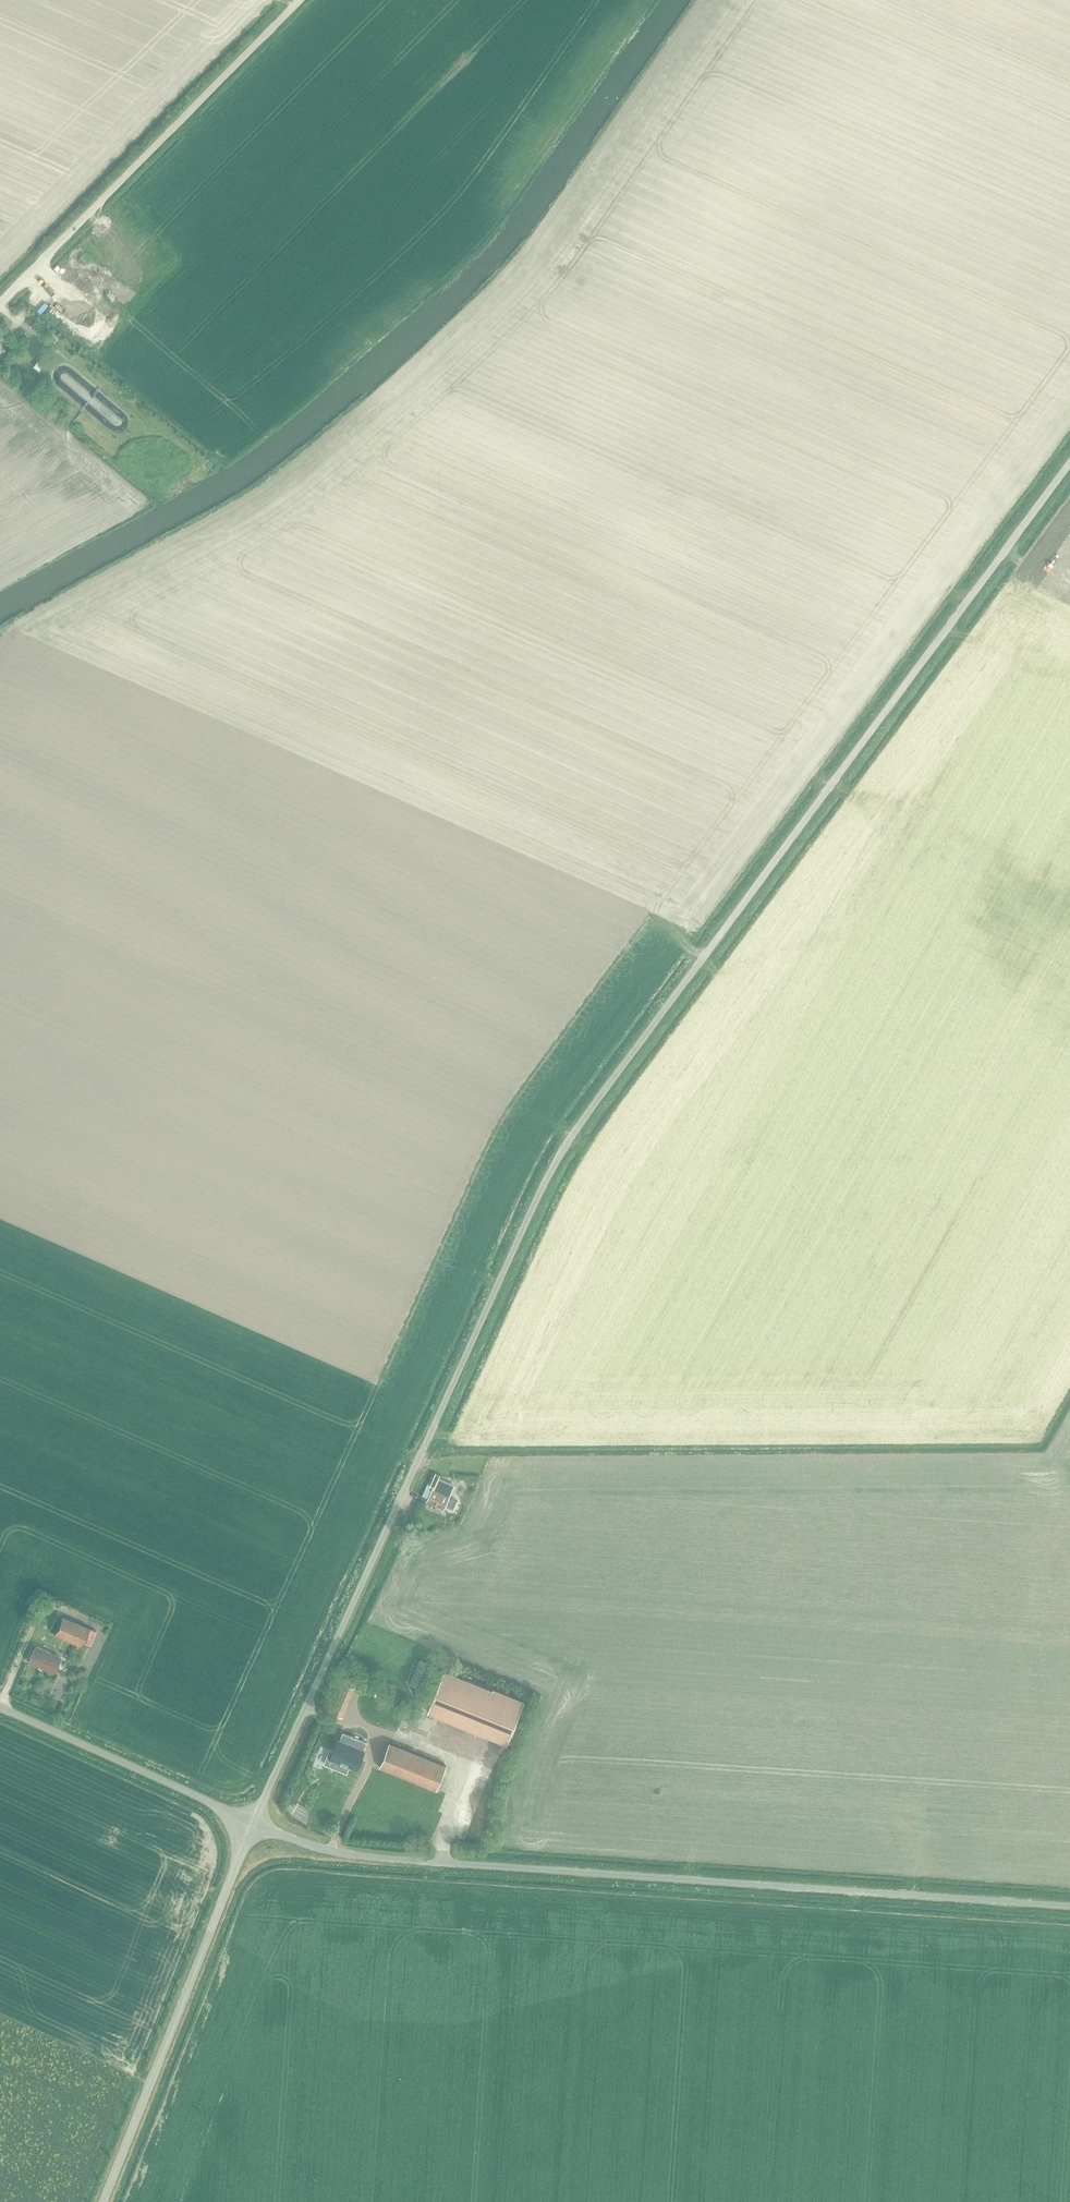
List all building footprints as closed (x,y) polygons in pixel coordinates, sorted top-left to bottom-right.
[(53,295),(53,284),(47,284),(47,276),(39,276),(38,294),(53,295)] [(34,364),(40,370),(44,366),(38,360),(34,364)] [(428,1498),(428,1499),(444,1507),(445,1505),(453,1509),(457,1500),(449,1497),(450,1493),(451,1491),(454,1485),(440,1479),(439,1478),(435,1476),(431,1484),(435,1486),(434,1489),(433,1489),(428,1498)] [(91,1646),(97,1632),(65,1617),(61,1624),(59,1623),(54,1633),(58,1634),(57,1636),(81,1647),(84,1643),(91,1646)] [(31,1662),(55,1674),(62,1658),(39,1647),(31,1662)] [(428,1710),(508,1743),(524,1702),(444,1669),(428,1710)] [(338,1740),(331,1758),(339,1761),(338,1764),(347,1768),(349,1765),(357,1768),(364,1750),(363,1750),(366,1742),(343,1732),(340,1740),(338,1740)] [(380,1767),(436,1789),(446,1764),(390,1742),(380,1767)] [(480,1793),(487,1779),(482,1777),(475,1791),(480,1793)] [(379,1807),(388,1811),(390,1805),(382,1801),(379,1807)] [(399,1803),(396,1809),(408,1815),(411,1809),(399,1803)]
